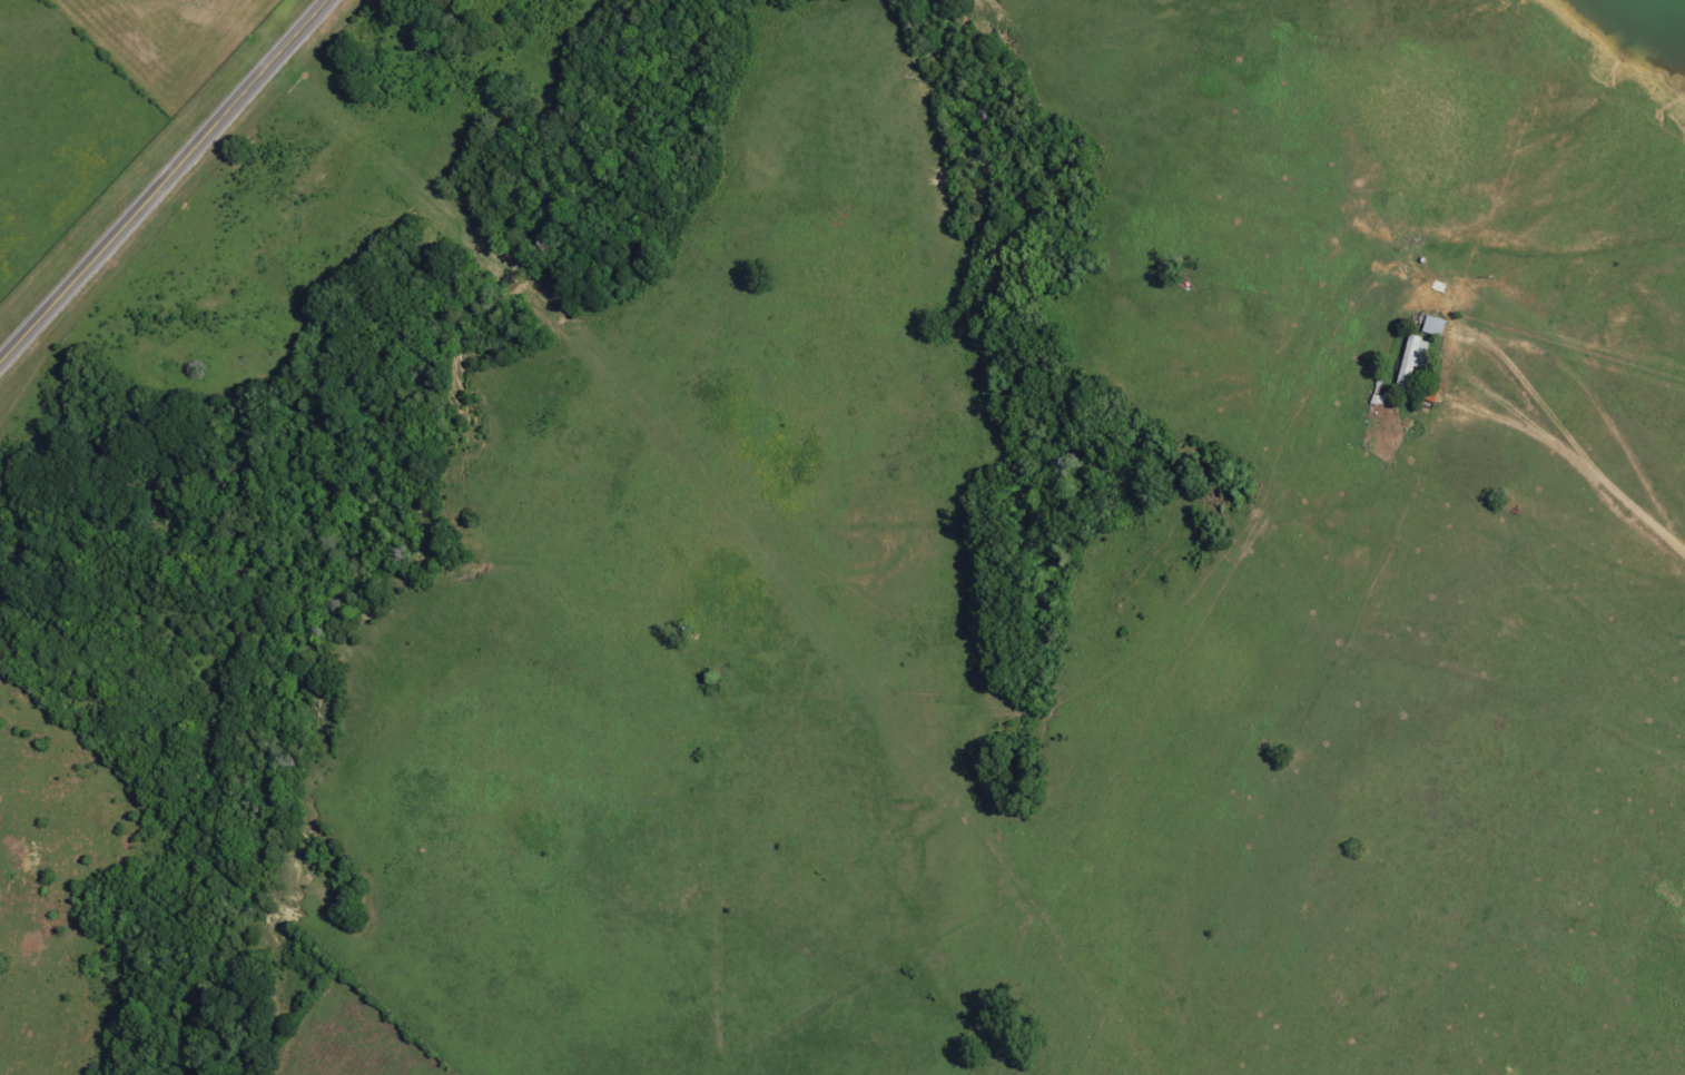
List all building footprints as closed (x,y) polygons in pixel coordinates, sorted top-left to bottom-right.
[(1421,369),(1427,341),(1406,337),(1398,378),(1408,380),(1410,367),(1421,369)]
